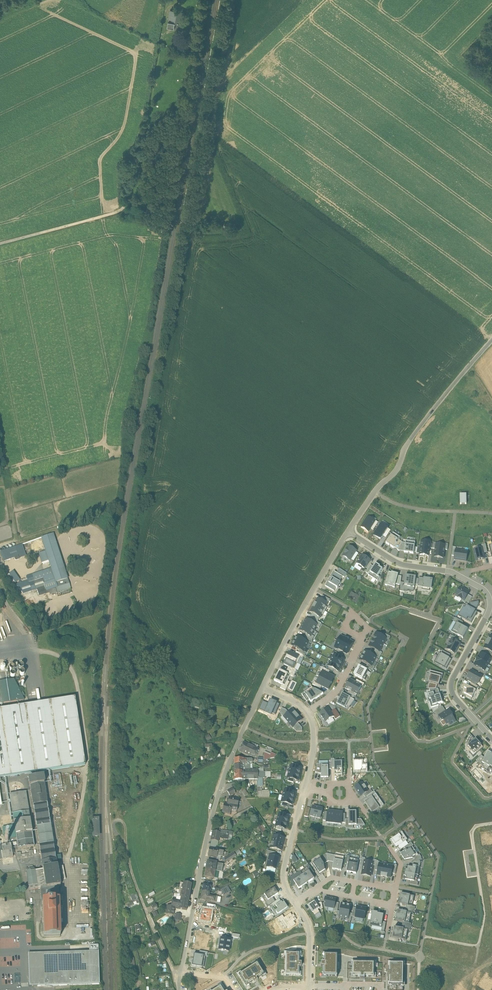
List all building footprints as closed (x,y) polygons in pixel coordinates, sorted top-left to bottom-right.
[(184,12),(170,10),(167,27),(181,29),(184,12)] [(361,527),(368,532),(375,522),(367,517),(361,527)] [(380,524),(373,535),(381,540),(388,529),(380,524)] [(67,578),(53,533),(41,537),(46,551),(39,553),(42,562),(49,560),(51,567),(56,581),(67,578)] [(391,534),(385,543),(394,549),(400,540),(398,539),(399,537),(393,533),(392,535),(391,534)] [(404,553),(414,554),(415,542),(406,541),(406,543),(404,552),(404,553)] [(428,556),(430,542),(426,541),(425,543),(422,543),(421,547),(420,554),(420,555),(428,556)] [(22,544),(4,550),(0,552),(4,560),(8,559),(14,557),(15,559),(19,558),(18,555),(25,552),(22,544)] [(437,544),(436,544),(435,549),(434,557),(443,558),(444,550),(445,545),(437,544)] [(356,551),(349,546),(343,556),(350,561),(356,551)] [(484,553),(482,548),(473,550),(476,561),(485,559),(484,553)] [(466,561),(468,552),(455,550),(454,560),(466,561)] [(370,560),(362,555),(357,564),(359,565),(358,566),(362,569),(362,567),(364,568),(364,569),(370,560)] [(371,565),(366,572),(369,574),(368,575),(378,581),(380,578),(378,576),(383,569),(380,567),(380,566),(376,563),(374,567),(371,565)] [(51,567),(32,573),(33,574),(27,576),(27,577),(28,580),(20,583),(17,584),(23,592),(37,588),(39,595),(49,592),(50,593),(70,587),(68,578),(67,578),(56,581),(51,567)] [(334,571),(325,586),(334,591),(336,587),(338,588),(341,583),(339,582),(343,576),(344,577),(347,573),(339,569),(337,573),(334,571)] [(395,588),(396,584),(398,576),(399,574),(389,572),(385,585),(395,588)] [(405,583),(404,589),(413,591),(414,591),(415,584),(416,578),(416,577),(412,576),(412,577),(410,577),(410,576),(405,575),(404,583),(405,583)] [(424,578),(423,579),(423,587),(422,589),(429,590),(430,588),(431,588),(433,580),(424,578)] [(468,595),(469,592),(460,587),(456,596),(458,597),(458,598),(462,600),(462,599),(464,601),(468,595)] [(351,592),(347,599),(357,605),(363,594),(359,592),(357,596),(351,592)] [(472,597),(468,595),(464,601),(463,602),(465,604),(469,603),(472,597)] [(318,598),(314,605),(325,611),(327,608),(326,607),(328,603),(318,598)] [(465,605),(458,616),(467,621),(467,620),(471,623),(477,612),(476,611),(479,604),(479,601),(470,603),(468,606),(465,605)] [(325,611),(314,605),(310,612),(320,617),(322,614),(323,614),(325,611)] [(306,619),(303,625),(314,631),(316,626),(319,628),(322,623),(314,619),(313,622),(306,619)] [(455,622),(450,631),(463,638),(468,629),(455,622)] [(312,635),(314,631),(303,625),(300,630),(306,634),(304,637),(306,638),(312,641),(314,637),(312,635)] [(373,640),(383,645),(387,639),(389,640),(391,637),(384,633),(382,636),(376,633),(373,640)] [(296,636),(294,641),(306,647),(309,643),(311,644),(313,641),(312,641),(306,638),(305,640),(296,636)] [(341,636),(338,642),(350,648),(353,642),(341,636)] [(457,640),(449,636),(448,638),(450,639),(445,650),(454,654),(459,644),(456,642),(457,640)] [(380,651),(383,645),(373,640),(369,646),(375,650),(374,652),(381,656),(382,653),(380,651)] [(304,652),(306,647),(294,641),(291,646),(300,650),(298,652),(304,655),(305,656),(306,653),(304,652)] [(487,641),(485,644),(486,644),(484,648),(489,650),(491,652),(491,644),(487,641)] [(347,654),(350,648),(338,642),(335,647),(347,654)] [(450,655),(442,650),(441,653),(439,653),(434,662),(446,669),(452,659),(449,658),(450,655)] [(287,655),(286,657),(298,663),(301,657),(303,658),(304,655),(298,652),(296,651),(295,654),(290,652),(288,656),(287,655)] [(362,655),(375,662),(377,658),(379,659),(381,656),(374,652),(373,655),(364,651),(362,655)] [(334,655),(331,660),(341,665),(344,660),(340,658),(342,655),(337,652),(335,655),(334,655)] [(491,659),(486,656),(482,654),(480,657),(479,656),(477,659),(488,665),(491,659)] [(373,666),(375,662),(362,655),(359,660),(368,664),(367,667),(369,668),(373,670),(375,667),(373,666)] [(286,660),(284,664),(289,667),(288,669),(295,673),(297,670),(294,669),(298,663),(286,657),(285,660),(286,660)] [(488,665),(477,659),(476,662),(477,663),(475,666),(479,668),(485,671),(488,665)] [(331,660),(328,666),(329,666),(328,669),(333,672),(334,669),(338,671),(341,665),(331,660)] [(6,669),(8,680),(15,678),(15,677),(26,674),(24,662),(0,667),(1,670),(6,669)] [(356,668),(353,674),(365,680),(367,676),(366,675),(368,671),(369,668),(367,667),(361,664),(360,667),(359,666),(358,669),(356,668)] [(323,671),(319,677),(332,683),(335,677),(329,673),(330,671),(322,667),(320,670),(323,671)] [(295,673),(288,669),(286,673),(280,670),(274,680),(282,685),(280,688),(286,690),(290,682),(288,681),(291,675),(294,677),(295,673)] [(472,670),(467,678),(478,684),(483,676),(472,670)] [(442,675),(428,671),(425,682),(428,683),(426,689),(438,689),(442,675)] [(314,681),(313,684),(321,688),(322,686),(328,689),(332,683),(319,677),(316,683),(314,681)] [(0,682),(0,690),(2,703),(24,700),(24,699),(14,680),(14,679),(0,682)] [(350,679),(345,688),(349,690),(347,693),(354,696),(356,697),(357,694),(362,685),(363,686),(365,683),(357,679),(355,682),(350,679)] [(469,686),(462,682),(459,688),(463,690),(460,695),(470,700),(477,687),(470,684),(469,686)] [(312,687),(302,694),(307,701),(309,700),(311,702),(323,694),(312,687)] [(433,691),(425,694),(429,707),(442,703),(439,693),(434,695),(433,691)] [(342,693),(337,704),(348,710),(355,700),(353,699),(354,696),(347,693),(346,692),(345,695),(342,693)] [(0,709),(0,778),(85,764),(75,697),(0,709)] [(263,701),(259,709),(265,712),(265,713),(272,716),(273,713),(275,715),(280,704),(277,703),(277,702),(270,699),(268,704),(263,701)] [(445,710),(443,706),(436,711),(444,725),(456,718),(450,707),(445,710)] [(279,713),(288,722),(297,714),(293,709),(289,712),(286,710),(282,708),(279,713)] [(328,708),(320,713),(322,716),(321,716),(324,719),(326,722),(334,717),(336,719),(340,716),(335,709),(331,712),(328,708)] [(297,714),(288,722),(296,732),(303,731),(302,728),(298,724),(302,720),(297,714)] [(465,742),(468,746),(475,740),(470,734),(465,742)] [(475,740),(468,746),(465,748),(473,757),(483,747),(476,739),(475,740)] [(250,746),(243,743),(240,751),(253,757),(257,749),(256,749),(250,746)] [(476,761),(478,763),(483,765),(482,768),(487,771),(488,768),(491,770),(491,755),(488,752),(485,758),(483,757),(481,755),(476,761)] [(343,761),(334,762),(334,759),(331,759),(331,764),(331,768),(334,768),(335,775),(343,775),(343,761)] [(366,760),(354,760),(355,771),(366,771),(366,760)] [(331,764),(321,764),(318,764),(316,772),(321,774),(321,778),(329,778),(328,770),(331,770),(331,768),(331,764)] [(291,765),(289,772),(300,774),(302,768),(291,765)] [(483,777),(476,769),(472,772),(475,775),(473,776),(475,778),(477,777),(479,780),(483,777)] [(258,770),(245,770),(245,773),(243,773),(243,771),(242,771),(243,779),(258,779),(258,772),(258,770)] [(300,774),(289,772),(288,778),(299,780),(300,774)] [(59,781),(60,785),(63,784),(60,773),(53,774),(54,782),(59,781)] [(60,886),(43,776),(29,778),(30,786),(33,804),(36,827),(37,827),(39,844),(39,845),(42,868),(43,868),(43,869),(46,887),(46,888),(58,886),(60,886)] [(362,782),(354,787),(361,797),(364,795),(365,797),(367,796),(372,792),(370,789),(368,791),(362,782)] [(233,788),(227,791),(230,796),(235,793),(233,788)] [(285,790),(283,796),(294,799),(296,793),(285,790)] [(374,791),(372,792),(367,796),(369,799),(365,802),(368,807),(380,799),(374,791)] [(25,792),(9,794),(15,825),(16,837),(18,849),(34,846),(25,792)] [(283,796),(282,802),(293,805),(294,799),(283,796)] [(239,799),(229,797),(228,803),(230,804),(230,805),(232,806),(237,807),(239,799)] [(384,805),(380,799),(368,807),(373,813),(384,805)] [(227,805),(224,804),(222,813),(230,814),(231,810),(232,806),(230,805),(230,804),(228,803),(227,805)] [(323,808),(313,806),(311,816),(321,818),(323,808)] [(335,812),(328,811),(327,823),(334,824),(335,812)] [(356,811),(348,811),(349,819),(346,819),(346,828),(353,828),(353,825),(365,825),(361,819),(357,820),(356,811)] [(342,812),(335,812),(334,824),(341,824),(342,812)] [(279,814),(277,820),(288,823),(289,816),(279,814)] [(277,820),(275,827),(286,829),(288,823),(277,820)] [(15,825),(8,826),(9,839),(12,838),(16,837),(15,825)] [(221,833),(213,832),(211,840),(218,841),(219,838),(228,839),(229,835),(225,834),(221,833)] [(402,832),(391,840),(396,847),(407,840),(402,832)] [(281,850),(284,838),(273,835),(270,848),(281,850)] [(415,850),(412,846),(400,854),(403,858),(415,850)] [(218,849),(210,848),(208,856),(216,857),(216,859),(220,860),(221,856),(223,856),(223,852),(218,851),(218,849)] [(3,851),(1,852),(2,858),(13,857),(12,850),(11,850),(3,851)] [(418,855),(415,850),(403,858),(405,860),(421,857),(420,855),(418,855)] [(326,854),(312,864),(320,875),(326,870),(325,863),(328,861),(326,854)] [(344,857),(326,854),(328,861),(328,862),(334,863),(333,869),(341,871),(344,857)] [(279,858),(269,855),(266,867),(276,869),(279,858)] [(350,856),(347,855),(346,864),(349,865),(347,872),(356,873),(358,860),(350,858),(350,856)] [(377,860),(362,857),(360,866),(363,867),(362,875),(371,877),(373,865),(376,866),(377,860)] [(223,864),(207,861),(206,869),(215,871),(219,871),(222,872),(223,864)] [(386,865),(379,863),(377,875),(384,876),(386,865)] [(309,865),(299,872),(307,883),(315,879),(312,874),(314,873),(309,865)] [(393,866),(386,865),(384,876),(391,878),(393,866)] [(406,866),(405,873),(418,875),(419,868),(406,866)] [(34,871),(26,872),(28,882),(29,890),(41,888),(46,887),(43,869),(38,870),(34,871)] [(215,871),(206,869),(205,877),(213,879),(215,871)] [(290,878),(293,887),(296,884),(299,889),(307,883),(299,872),(290,878)] [(405,873),(404,880),(417,882),(418,875),(405,873)] [(211,885),(203,884),(202,891),(210,892),(211,885)] [(58,886),(46,888),(46,887),(41,888),(41,901),(43,901),(59,900),(58,886)] [(228,886),(221,890),(224,895),(231,892),(228,886)] [(278,894),(274,888),(261,897),(266,904),(267,903),(273,899),(272,897),(278,894)] [(210,892),(202,891),(201,899),(208,901),(216,902),(217,897),(210,896),(210,893),(210,892)] [(131,895),(133,901),(127,904),(128,907),(139,903),(135,893),(131,895)] [(414,896),(401,893),(399,904),(412,906),(414,896)] [(335,902),(336,899),(326,897),(325,903),(326,903),(326,907),(334,908),(334,911),(337,912),(337,911),(339,903),(335,902)] [(179,901),(172,899),(171,907),(174,908),(187,910),(188,902),(180,901),(180,903),(179,903),(179,901)] [(318,903),(316,899),(308,905),(315,916),(320,912),(318,910),(320,909),(323,908),(322,902),(318,903)] [(59,900),(43,901),(44,936),(60,936),(59,900)] [(282,904),(281,902),(276,905),(275,905),(273,907),(271,908),(276,916),(287,908),(284,902),(282,904)] [(340,911),(337,911),(337,912),(336,918),(339,919),(339,918),(344,919),(347,904),(342,903),(340,911)] [(351,905),(347,904),(344,919),(348,919),(348,920),(351,921),(352,916),(352,914),(350,913),(351,905)] [(357,908),(353,907),(352,914),(352,916),(355,917),(355,918),(365,920),(367,907),(357,906),(357,908)] [(202,909),(200,920),(210,922),(212,911),(206,910),(202,909)] [(409,923),(411,913),(398,910),(396,920),(409,923)] [(372,914),(369,914),(368,920),(371,920),(371,922),(382,925),(381,931),(384,931),(386,922),(383,922),(384,915),(378,913),(378,912),(373,911),(372,914)] [(284,917),(279,921),(284,928),(287,926),(294,921),(296,920),(291,913),(284,917)] [(408,929),(395,927),(393,937),(406,940),(408,929)] [(195,947),(206,949),(208,936),(197,934),(195,947)] [(231,940),(221,938),(219,950),(228,952),(231,940)] [(32,953),(28,953),(29,986),(53,985),(99,984),(98,945),(89,945),(89,951),(32,953)] [(299,954),(285,953),(285,975),(299,975),(299,967),(301,967),(301,963),(299,963),(299,954)] [(199,955),(194,954),(192,965),(202,967),(204,956),(204,955),(199,955)] [(323,967),(323,976),(337,976),(337,955),(323,954),(323,962),(322,962),(322,967),(323,967)] [(257,963),(238,975),(246,986),(253,982),(254,983),(257,981),(257,980),(264,975),(257,963)] [(353,963),(353,975),(361,976),(361,978),(365,978),(365,976),(374,976),(374,963),(353,963)] [(389,977),(389,985),(403,985),(403,963),(390,963),(390,973),(388,973),(388,977),(389,977)] [(485,975),(479,986),(486,989),(490,989),(491,987),(491,979),(485,975)]
